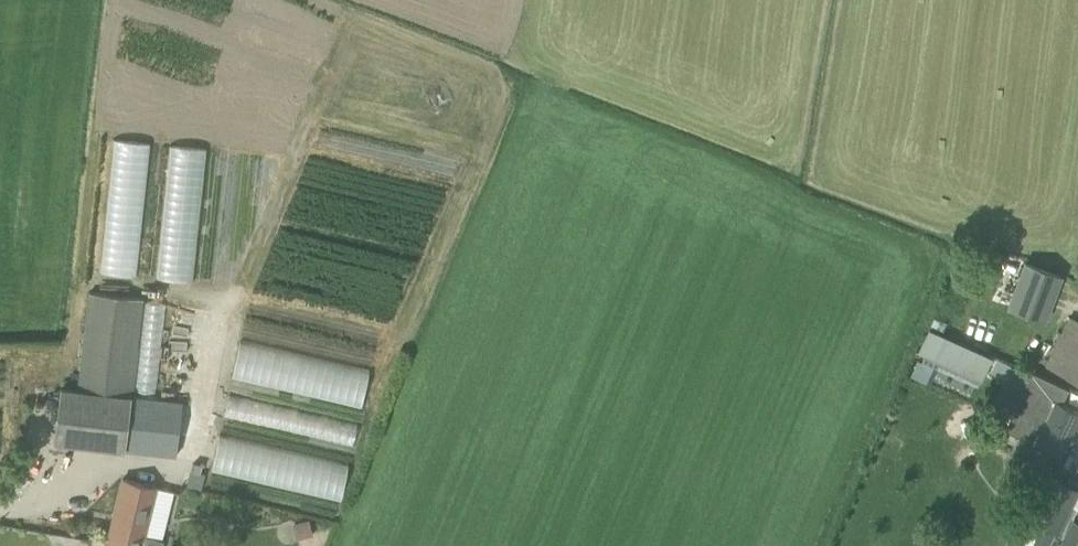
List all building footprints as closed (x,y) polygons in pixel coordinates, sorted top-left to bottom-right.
[(133,275),(150,141),(113,137),(97,270),(133,275)] [(191,279),(204,147),(165,143),(151,275),(191,279)] [(1044,321),(1061,276),(1025,262),(1008,307),(1044,321)] [(128,423),(142,297),(88,291),(85,320),(78,389),(71,389),(60,387),(54,443),(124,451),(125,447),(128,423)] [(1069,317),(1046,365),(1077,380),(1077,321),(1069,317)] [(928,327),(918,351),(981,380),(991,356),(928,327)] [(236,340),(228,376),(360,404),(368,368),(236,340)] [(1060,402),(1066,388),(1032,371),(1004,428),(1060,455),(1077,419),(1077,411),(1060,402)] [(216,435),(209,472),(339,496),(346,459),(216,435)] [(1056,531),(1076,489),(1050,476),(1029,518),(1056,531)] [(106,543),(115,545),(162,545),(163,540),(145,535),(157,487),(122,478),(106,543)] [(1026,480),(1019,494),(1031,500),(1038,486),(1026,480)] [(313,536),(310,520),(293,523),(296,540),(313,536)] [(1077,543),(1077,537),(1067,531),(1058,545),(1059,545),(1076,545),(1077,543)]
